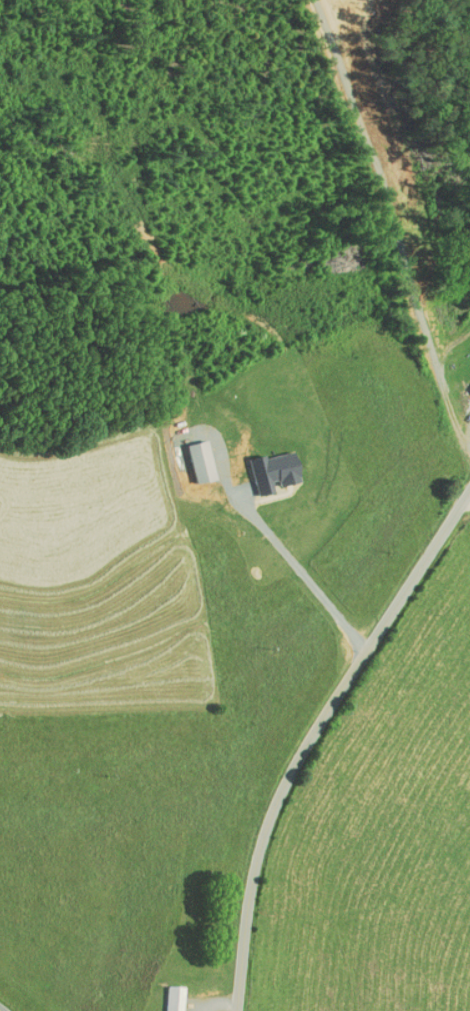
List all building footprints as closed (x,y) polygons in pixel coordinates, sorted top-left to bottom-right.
[(209,472),(199,433),(178,439),(188,478),(209,472)] [(241,452),(248,489),(268,485),(267,480),(293,475),(288,445),(258,450),(258,449),(241,452)] [(176,980),(158,979),(157,1010),(176,1010),(176,980)]
